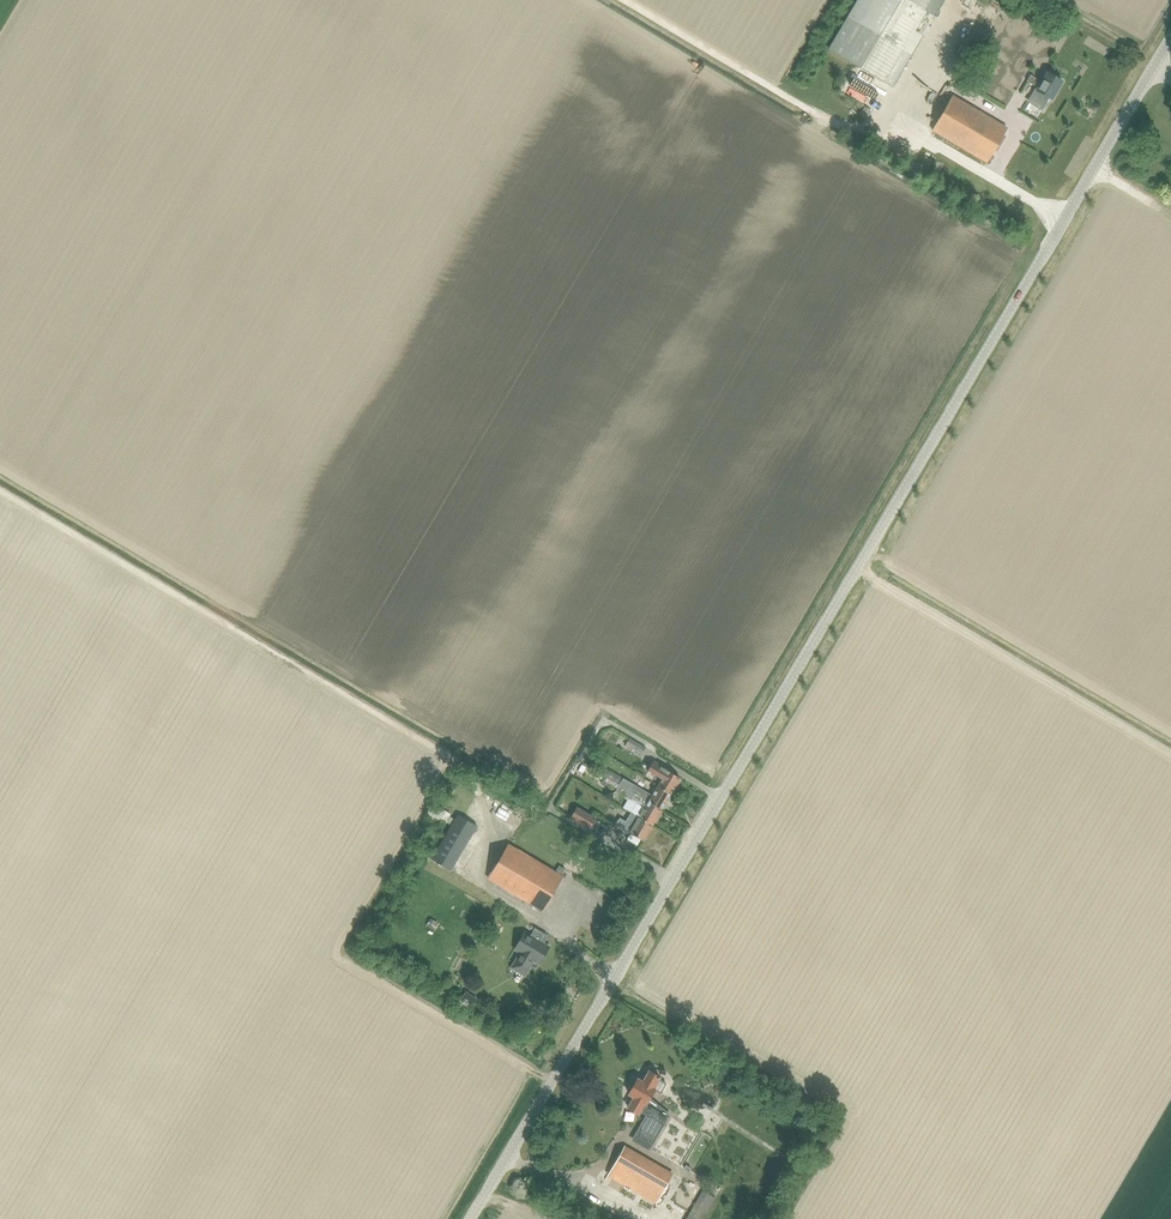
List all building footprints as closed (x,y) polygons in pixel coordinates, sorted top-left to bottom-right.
[(828,49),(892,87),(922,35),(915,31),(926,12),(935,17),(944,0),(856,0),(828,49)] [(1032,76),(1028,82),(1036,87),(1037,87),(1036,89),(1035,89),(1030,97),(1044,105),(1042,109),(1043,109),(1049,98),(1051,99),(1061,81),(1046,72),(1041,81),(1032,76)] [(1014,106),(1016,94),(1009,93),(1007,105),(1014,106)] [(986,162),(1006,128),(951,96),(932,130),(986,162)] [(629,736),(624,744),(640,754),(645,746),(629,736)] [(657,786),(670,794),(680,778),(667,770),(668,769),(653,761),(648,770),(662,778),(657,786)] [(670,794),(657,786),(652,795),(623,778),(609,770),(605,776),(661,809),(670,794)] [(652,825),(661,809),(605,776),(601,782),(616,790),(615,791),(636,803),(631,812),(652,825)] [(596,818),(586,813),(577,807),(570,818),(589,830),(596,818)] [(643,840),(652,825),(631,812),(626,821),(620,818),(615,825),(630,834),(630,833),(643,840)] [(456,814),(431,858),(450,870),(476,826),(456,814)] [(559,865),(555,872),(507,844),(487,878),(541,910),(565,869),(559,865)] [(549,947),(525,932),(515,949),(520,952),(511,967),(524,975),(533,960),(539,964),(549,947)] [(633,1096),(628,1105),(638,1111),(640,1108),(647,1112),(632,1138),(648,1148),(668,1114),(649,1099),(654,1090),(661,1093),(666,1083),(660,1079),(661,1076),(649,1069),(642,1081),(637,1078),(628,1093),(633,1096)] [(625,1146),(608,1175),(625,1185),(624,1187),(630,1190),(632,1188),(655,1202),(672,1173),(625,1146)] [(701,1189),(684,1218),(701,1218),(714,1197),(701,1189)]
